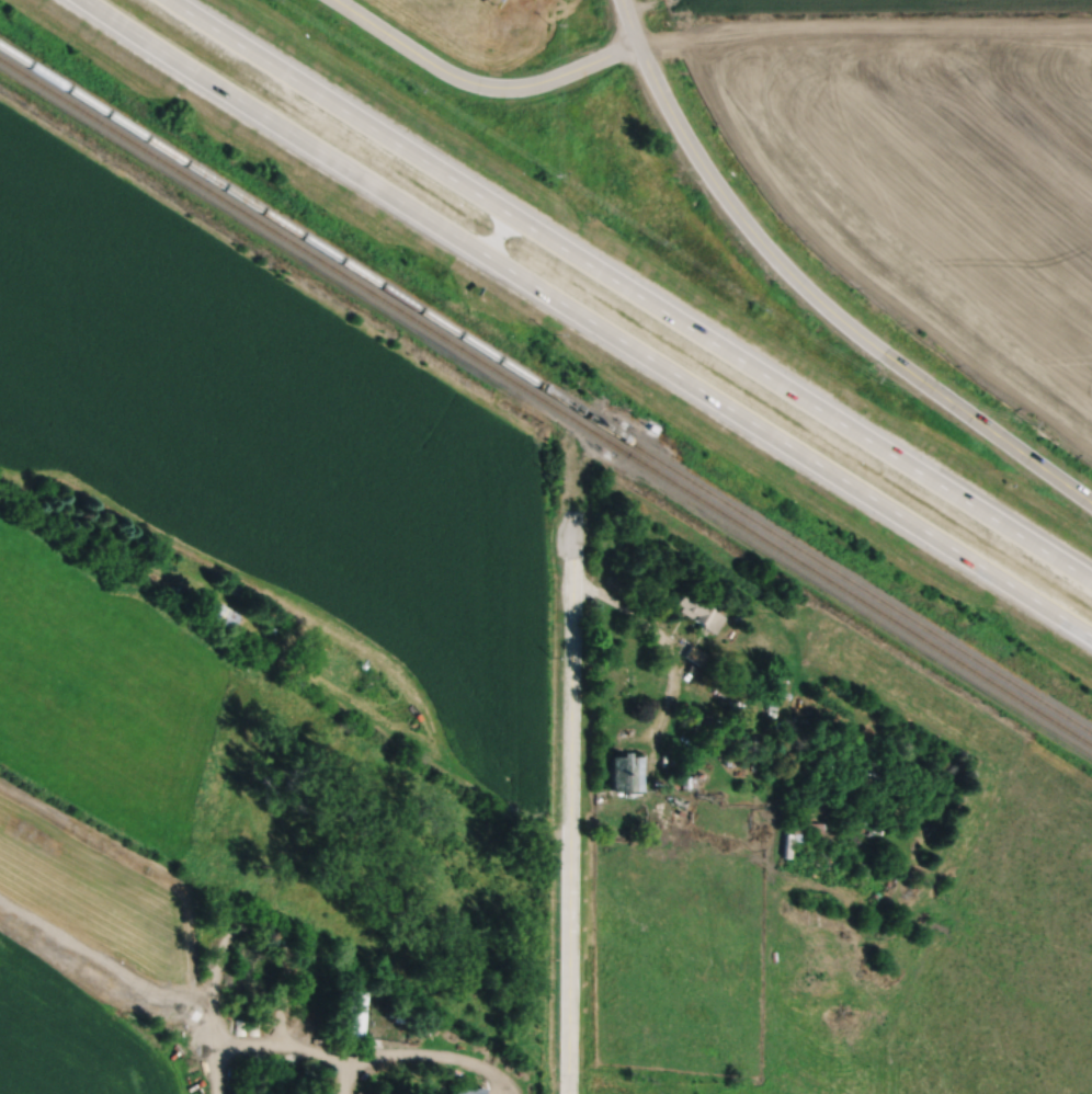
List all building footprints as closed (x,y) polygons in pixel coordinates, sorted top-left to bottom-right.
[(727,616),(681,594),(673,611),(705,626),(688,661),(702,668),(727,616)] [(205,614),(233,631),(241,617),(213,600),(205,614)] [(611,756),(611,793),(646,793),(646,756),(611,756)] [(795,844),(810,844),(810,836),(824,836),(824,825),(810,825),(810,813),(795,813),(795,844)] [(368,993),(338,991),(334,1039),(364,1042),(368,993)] [(249,1037),(249,1015),(238,1015),(238,1037),(249,1037)] [(261,1015),(251,1015),(252,1037),(261,1037),(261,1015)]
